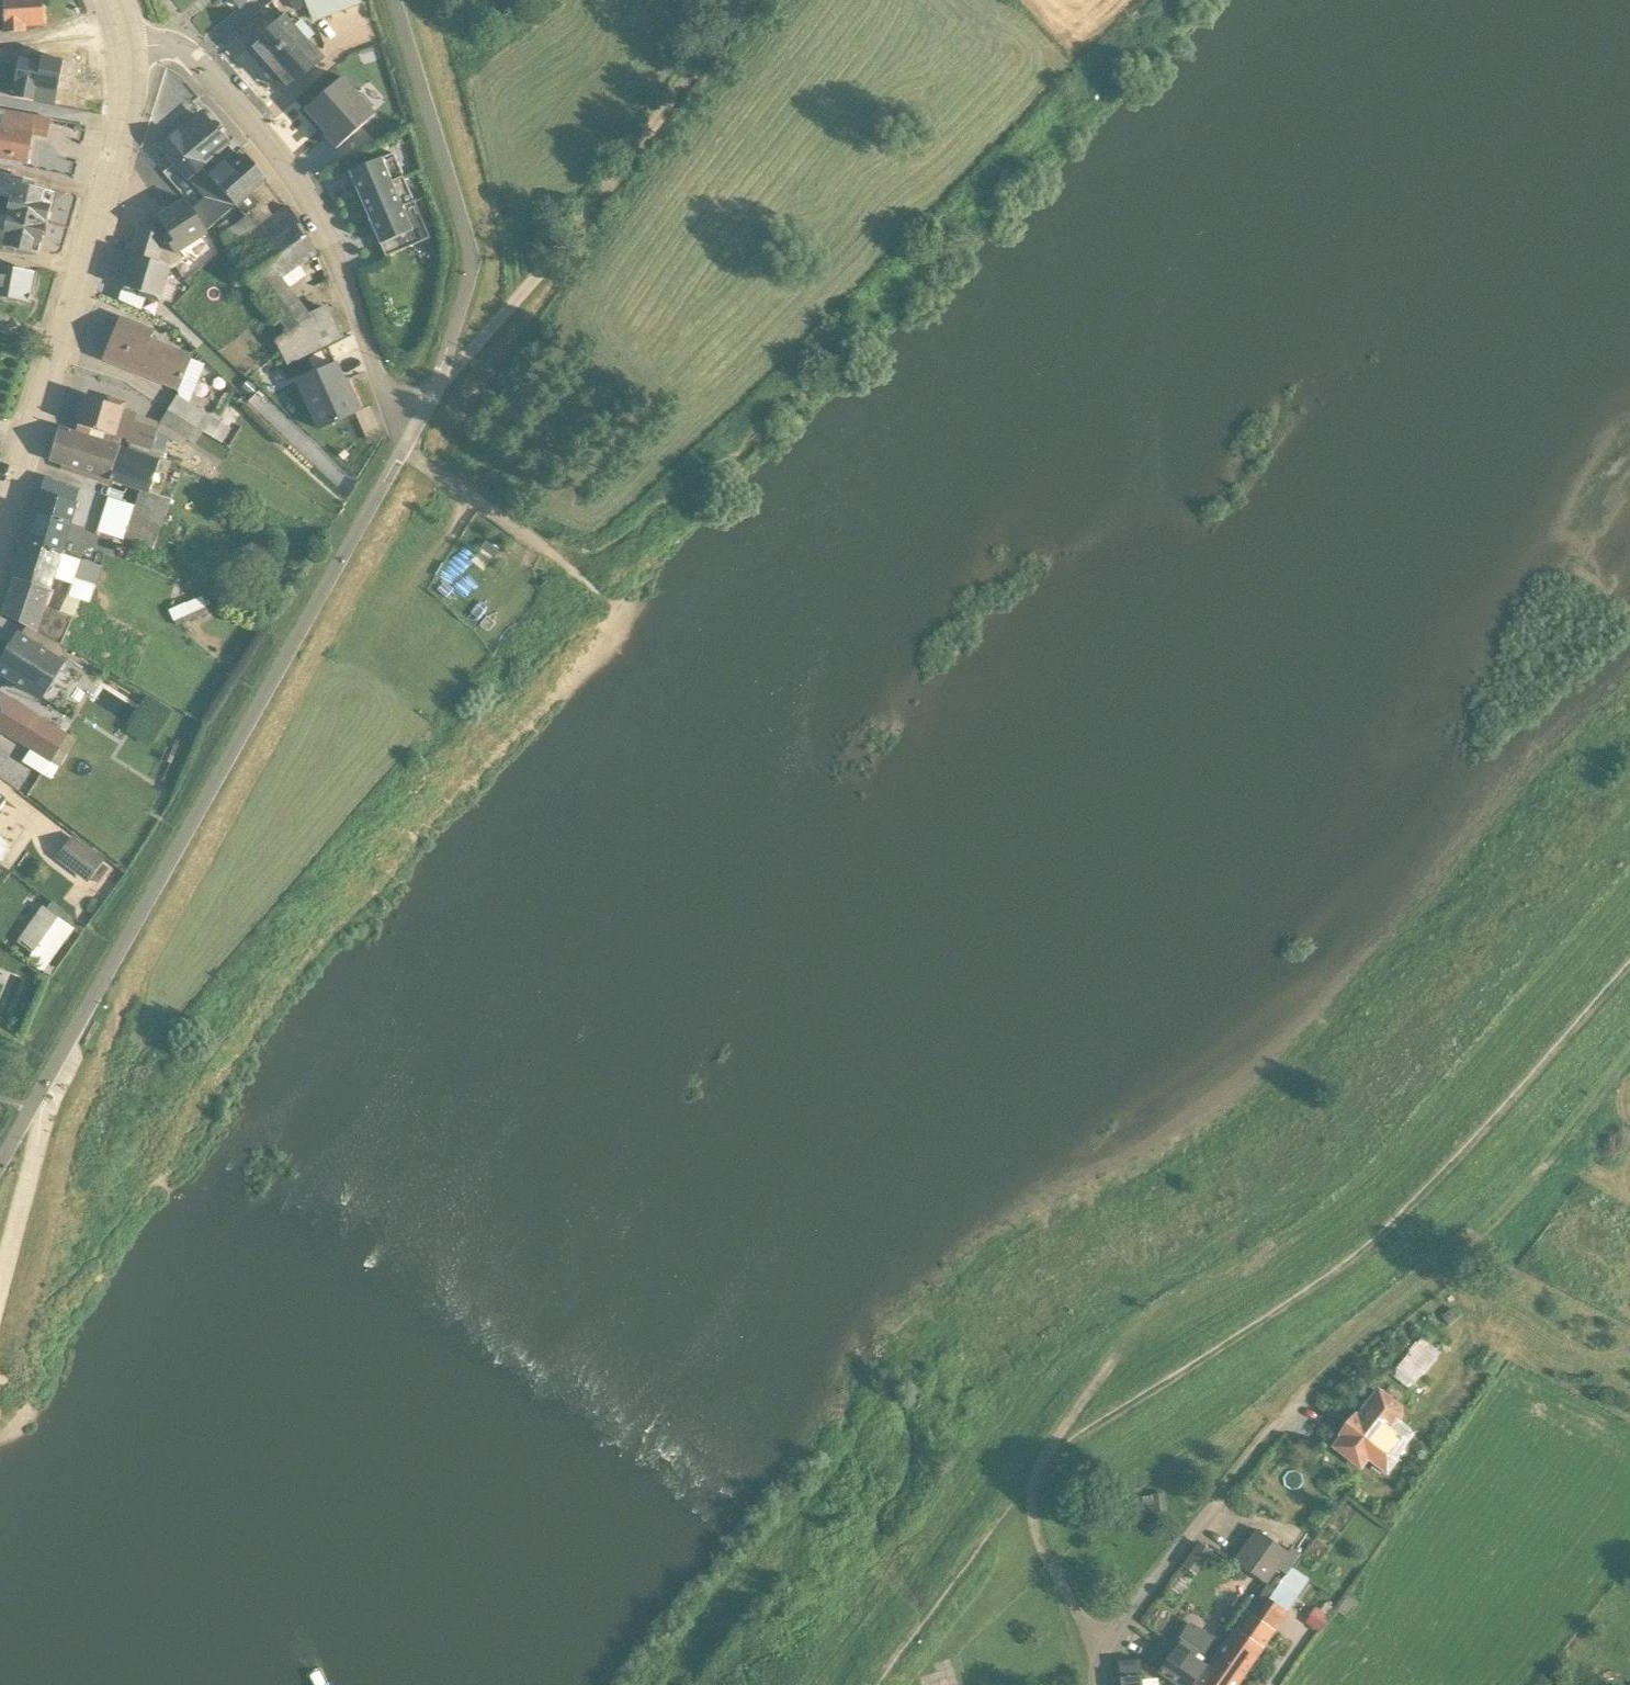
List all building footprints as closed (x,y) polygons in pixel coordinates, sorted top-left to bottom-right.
[(42,0),(0,0),(0,19),(3,20),(3,36),(25,35),(26,34),(25,29),(43,28),(42,0)] [(239,9),(250,0),(231,0),(239,9)] [(359,6),(357,0),(303,0),(313,25),(359,6)] [(286,18),(248,50),(286,92),(324,61),(286,18)] [(374,116),(341,79),(304,112),(325,135),(322,137),(335,151),(374,116)] [(50,121),(0,111),(0,161),(26,166),(32,137),(34,137),(46,140),(50,121)] [(200,115),(160,148),(186,183),(190,181),(197,191),(209,180),(209,179),(202,171),(226,146),(200,115)] [(429,240),(423,228),(392,155),(349,174),(384,258),(386,258),(395,254),(429,240)] [(244,218),(254,230),(272,218),(261,203),(260,203),(252,195),(266,180),(244,156),(229,170),(225,165),(209,180),(234,207),(244,218)] [(45,192),(35,191),(36,184),(0,175),(0,219),(45,227),(51,206),(50,206),(51,194),(45,193),(45,192)] [(234,207),(209,180),(197,191),(203,200),(192,210),(206,230),(234,207)] [(141,226),(131,257),(169,269),(173,269),(181,263),(177,256),(209,234),(206,230),(192,210),(186,202),(158,219),(165,233),(141,226)] [(298,223),(288,208),(272,218),(254,230),(226,252),(256,294),(251,299),(259,309),(292,294),(289,290),(305,278),(299,269),(315,253),(294,226),(298,223)] [(226,252),(254,230),(244,218),(218,237),(226,252)] [(15,256),(16,252),(38,254),(40,245),(41,245),(45,227),(0,219),(0,252),(15,256)] [(158,305),(169,269),(131,257),(122,289),(136,293),(136,296),(158,305)] [(30,305),(36,273),(0,269),(0,300),(30,305)] [(274,342),(286,367),(343,339),(326,306),(308,316),(292,294),(259,309),(272,327),(278,323),(286,334),(274,342)] [(153,334),(120,320),(103,361),(176,392),(178,398),(188,404),(204,366),(190,361),(192,356),(151,339),(153,334)] [(335,366),(297,381),(318,431),(356,413),(335,366)] [(103,404),(83,398),(74,426),(120,438),(117,449),(161,462),(168,441),(182,448),(187,442),(159,424),(160,424),(136,416),(136,414),(124,410),(126,404),(105,397),(103,404)] [(176,397),(167,412),(220,445),(229,429),(176,397)] [(160,424),(159,424),(187,442),(194,445),(202,434),(167,412),(160,424)] [(59,471),(107,486),(120,438),(78,427),(75,434),(60,428),(59,429),(49,462),(60,467),(59,471)] [(169,465),(117,449),(108,484),(138,494),(134,507),(123,539),(152,550),(170,501),(159,497),(169,465)] [(67,486),(44,479),(24,545),(63,556),(77,505),(75,505),(78,492),(66,489),(67,486)] [(122,542),(134,507),(107,499),(96,533),(122,542)] [(180,543),(182,538),(176,536),(172,545),(164,541),(159,552),(177,560),(183,544),(180,543)] [(79,562),(24,545),(1,615),(26,628),(60,646),(80,601),(89,604),(95,586),(74,580),(79,562)] [(95,586),(101,569),(79,562),(74,580),(95,586)] [(205,594),(172,607),(179,624),(212,610),(205,594)] [(56,711),(78,675),(64,665),(67,660),(60,646),(26,628),(11,650),(8,648),(0,660),(0,675),(56,711)] [(77,789),(79,787),(91,795),(99,784),(106,788),(118,768),(36,714),(0,694),(0,732),(18,744),(29,751),(22,763),(51,780),(58,768),(60,768),(71,750),(85,758),(67,780),(77,789)] [(73,838),(56,859),(87,883),(91,880),(96,885),(108,870),(102,864),(104,861),(73,838)] [(16,944),(31,955),(27,960),(24,958),(23,961),(49,979),(86,929),(51,903),(45,910),(25,895),(8,917),(26,930),(16,944)] [(1358,1468),(1403,1413),(1379,1394),(1333,1447),(1358,1468)] [(1277,1569),(1288,1553),(1257,1531),(1246,1547),(1277,1569)] [(1273,1573),(1277,1569),(1246,1547),(1234,1562),(1265,1584),(1273,1573)] [(1199,1565),(1188,1557),(1180,1566),(1192,1575),(1199,1565)] [(1284,1612),(1296,1594),(1291,1591),(1279,1583),(1267,1600),(1284,1612)] [(1347,1620),(1359,1604),(1347,1596),(1336,1611),(1347,1620)] [(1308,1623),(1324,1629),(1329,1614),(1313,1608),(1308,1623)] [(1272,1629),(1248,1612),(1197,1684),(1233,1684),(1272,1629)] [(1192,1625),(1160,1672),(1180,1684),(1192,1684),(1219,1643),(1192,1625)] [(1139,1660),(1126,1661),(1128,1677),(1120,1678),(1121,1684),(1142,1684),(1139,1660)]
